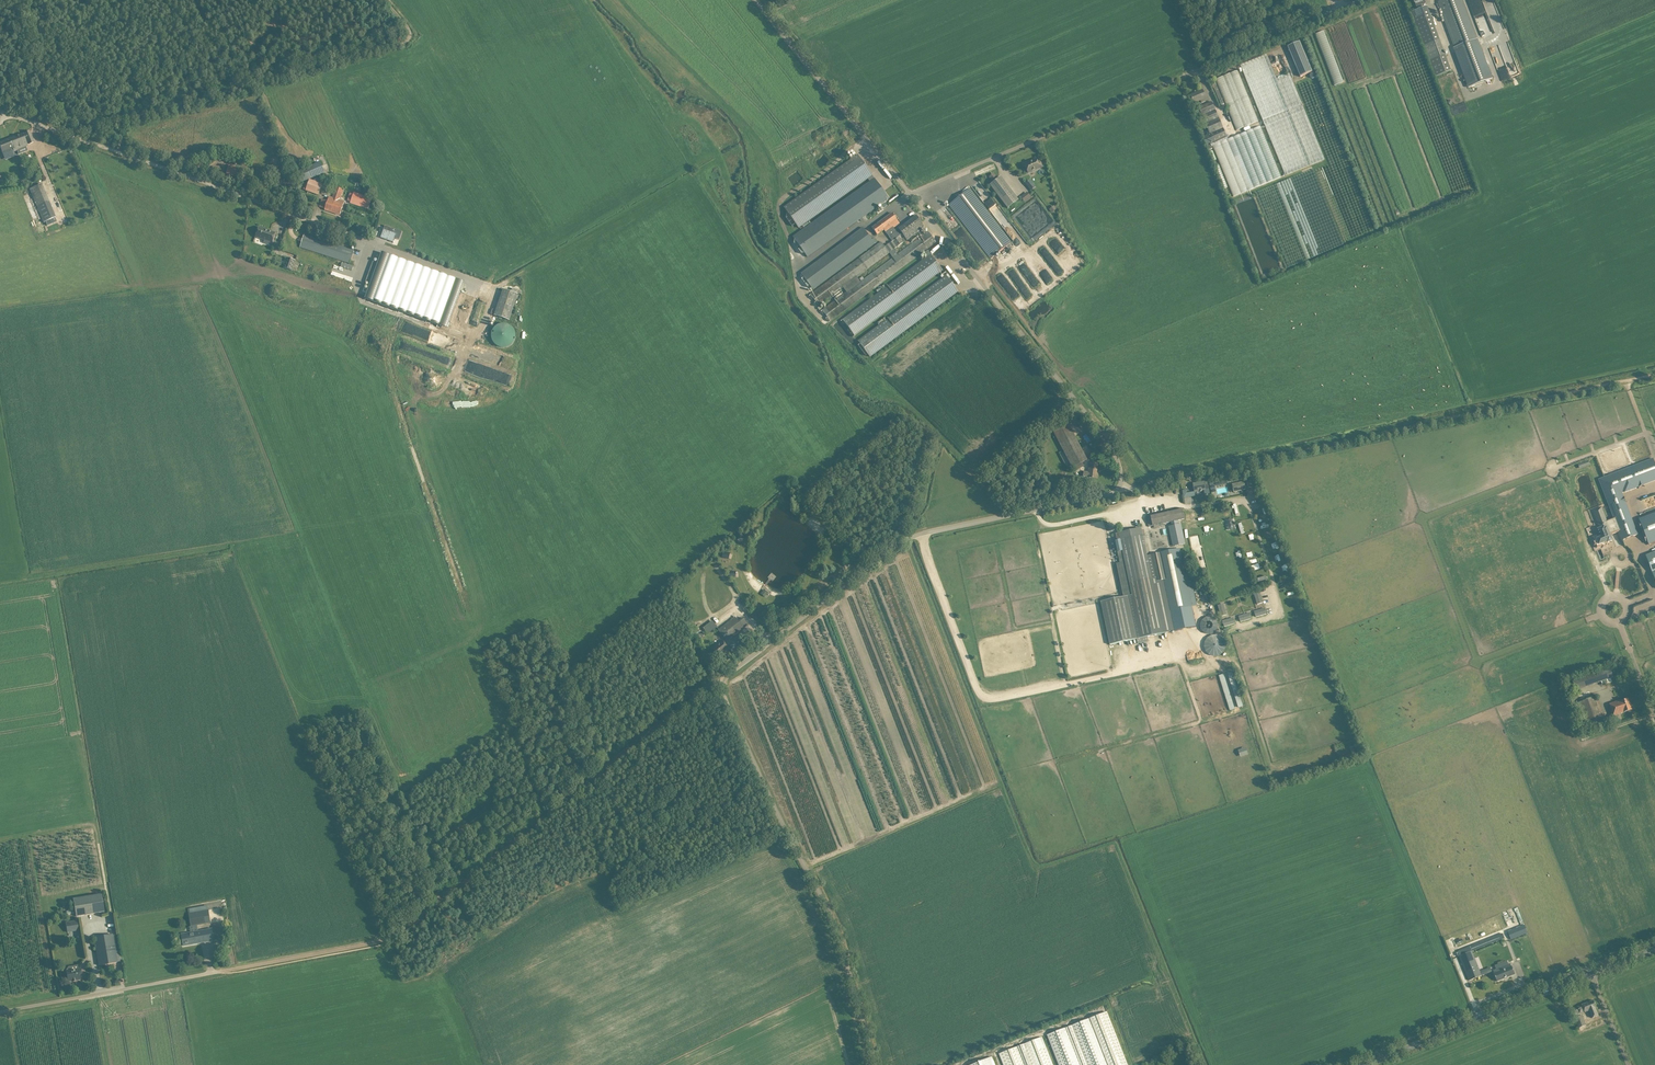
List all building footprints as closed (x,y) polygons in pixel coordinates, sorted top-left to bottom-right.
[(1455,47),(1454,48),(1469,88),(1492,79),(1477,39),(1462,0),(1443,0),(1438,2),(1455,47)] [(1411,12),(1429,61),(1435,77),(1451,71),(1427,6),(1411,12)] [(1342,83),(1326,30),(1317,33),(1333,86),(1342,83)] [(1300,41),(1288,46),(1296,67),(1308,62),(1300,41)] [(1501,80),(1518,75),(1509,43),(1500,46),(1502,53),(1494,55),(1501,80)] [(1267,55),(1241,66),(1242,68),(1286,176),(1312,165),(1325,160),(1290,74),(1277,79),(1269,60),(1267,55)] [(1308,62),(1296,67),(1300,77),(1312,72),(1308,62)] [(1239,70),(1217,78),(1235,130),(1257,122),(1239,70)] [(1191,95),(1193,101),(1194,103),(1201,100),(1202,103),(1207,100),(1203,90),(1191,95)] [(1212,102),(1207,104),(1199,108),(1206,123),(1210,134),(1204,137),(1209,151),(1213,149),(1211,144),(1227,137),(1219,118),(1212,102)] [(23,134),(11,138),(12,143),(15,142),(16,144),(15,144),(17,150),(28,146),(27,145),(34,142),(30,132),(23,135),(23,134)] [(11,138),(0,143),(0,146),(2,152),(4,156),(17,150),(15,144),(16,144),(15,142),(12,143),(11,138)] [(857,155),(784,207),(787,211),(796,224),(799,228),(868,179),(869,181),(874,178),(857,155)] [(1024,164),(1028,173),(1042,167),(1040,162),(1038,163),(1036,159),(1024,164)] [(325,173),(320,162),(296,172),(300,183),(325,173)] [(228,168),(226,173),(237,177),(239,172),(228,168)] [(993,173),(988,177),(992,181),(997,177),(993,173)] [(1018,200),(1004,181),(1000,177),(990,185),(1008,208),(1018,200)] [(1291,178),(1281,182),(1303,240),(1310,237),(1310,238),(1313,237),(1291,178)] [(793,237),(807,257),(880,205),(881,206),(885,203),(884,202),(888,199),(882,190),(874,179),(793,237)] [(1025,183),(1031,191),(1036,186),(1030,179),(1025,183)] [(978,194),(984,189),(977,180),(971,185),(978,194)] [(310,181),(307,189),(307,191),(318,195),(322,185),(310,181)] [(30,189),(37,206),(44,222),(45,222),(46,225),(57,221),(49,202),(42,184),(30,189)] [(322,199),(321,202),(320,207),(325,209),(325,210),(340,215),(344,202),(340,200),(343,189),(336,187),(334,192),(335,193),(334,195),(335,195),(334,198),(329,197),(328,201),(322,199)] [(969,189),(949,204),(991,259),(1011,243),(1002,231),(969,189)] [(347,202),(368,209),(372,199),(351,192),(347,202)] [(860,279),(862,281),(822,310),(830,321),(936,242),(928,232),(897,255),(896,253),(897,252),(895,249),(903,242),(897,234),(900,231),(907,240),(924,226),(916,216),(896,231),(893,228),(899,223),(892,213),(872,228),(877,235),(884,230),(892,241),(889,244),(885,247),(881,242),(852,264),(811,295),(814,299),(818,305),(868,268),(889,253),(893,258),(871,274),(864,279),(862,277),(860,279)] [(385,226),(381,238),(393,242),(396,234),(391,232),(392,228),(385,226)] [(259,227),(256,237),(265,240),(264,243),(272,245),(276,233),(259,227)] [(864,229),(802,275),(814,290),(878,243),(875,239),(873,241),(864,229)] [(300,247),(350,263),(354,250),(304,234),(300,247)] [(1292,244),(1291,234),(1280,235),(1281,249),(1291,248),(1290,244),(1292,244)] [(926,257),(842,319),(854,336),(942,270),(928,251),(924,254),(926,257)] [(370,284),(365,299),(447,329),(464,282),(382,252),(378,263),(373,261),(366,282),(370,284)] [(313,272),(315,265),(305,262),(307,258),(300,256),(296,267),(313,272)] [(287,257),(284,268),(292,270),(295,260),(287,257)] [(950,277),(946,272),(942,275),(944,277),(858,341),(870,357),(958,291),(948,279),(950,277)] [(503,289),(494,315),(509,320),(518,294),(503,289)] [(515,340),(516,336),(515,332),(513,329),(511,326),(507,324),(503,324),(500,324),(496,326),(493,329),(492,332),(491,336),(492,340),(493,343),(496,346),(500,347),(503,348),(507,347),(511,346),(513,343),(515,340)] [(1068,425),(1064,427),(1054,432),(1072,468),(1074,471),(1084,466),(1082,462),(1087,460),(1068,425)] [(1592,538),(1593,541),(1595,545),(1597,550),(1601,548),(1603,548),(1608,546),(1607,542),(1607,541),(1608,543),(1612,541),(1611,537),(1613,536),(1612,534),(1619,531),(1622,540),(1638,534),(1625,502),(1626,502),(1624,497),(1623,497),(1622,493),(1625,492),(1636,488),(1636,487),(1639,486),(1639,487),(1644,485),(1654,480),(1654,463),(1653,458),(1599,479),(1606,499),(1607,499),(1609,503),(1611,502),(1613,506),(1611,507),(1612,512),(1611,512),(1613,518),(1607,521),(1602,507),(1593,511),(1598,524),(1599,524),(1600,528),(1597,529),(1600,535),(1594,537),(1592,538)] [(1088,472),(1083,471),(1083,476),(1088,476),(1088,477),(1097,478),(1098,473),(1096,473),(1097,463),(1092,463),(1089,462),(1088,472)] [(1227,478),(1209,482),(1212,493),(1216,492),(1215,486),(1228,483),(1228,482),(1227,479),(1227,478)] [(1208,481),(1193,483),(1195,492),(1200,491),(1203,491),(1202,490),(1206,490),(1209,489),(1208,481)] [(1244,482),(1232,484),(1234,492),(1241,491),(1243,490),(1243,492),(1249,491),(1247,481),(1244,482)] [(1147,517),(1148,522),(1149,527),(1172,522),(1173,526),(1171,526),(1175,546),(1183,544),(1178,520),(1185,519),(1183,509),(1147,517)] [(1649,544),(1654,542),(1654,514),(1639,519),(1649,544)] [(1124,597),(1101,602),(1110,645),(1141,638),(1175,631),(1191,627),(1188,611),(1171,615),(1171,612),(1193,607),(1180,548),(1166,552),(1161,553),(1152,555),(1147,556),(1144,539),(1142,534),(1144,534),(1143,530),(1142,531),(1141,528),(1119,533),(1116,534),(1117,539),(1115,539),(1120,563),(1117,563),(1124,597)] [(1654,580),(1654,553),(1646,556),(1654,580)] [(1260,592),(1255,593),(1258,604),(1263,603),(1260,592)] [(1223,604),(1218,606),(1221,616),(1227,615),(1223,604)] [(1265,609),(1255,612),(1256,617),(1267,614),(1265,609)] [(1249,613),(1239,617),(1240,622),(1251,619),(1249,613)] [(1212,632),(1215,633),(1220,621),(1205,615),(1199,630),(1211,635),(1212,632)] [(715,654),(717,654),(718,656),(724,651),(725,652),(729,649),(724,642),(726,640),(727,641),(744,628),(735,617),(718,629),(725,638),(723,640),(722,640),(712,648),(714,651),(714,652),(715,654)] [(1233,618),(1223,621),(1225,627),(1235,624),(1233,618)] [(714,622),(705,629),(708,633),(717,626),(714,622)] [(1205,646),(1206,649),(1208,652),(1211,654),(1215,655),(1219,655),(1222,653),(1224,650),(1226,647),(1226,643),(1225,640),(1223,637),(1220,635),(1216,634),(1213,635),(1209,636),(1207,639),(1206,642),(1205,646)] [(1610,666),(1572,679),(1575,690),(1581,688),(1591,685),(1601,682),(1612,678),(1614,677),(1610,666)] [(1225,673),(1219,675),(1229,710),(1243,706),(1233,671),(1225,673)] [(1602,719),(1595,697),(1575,704),(1582,726),(1602,719)] [(1607,717),(1607,718),(1603,719),(1605,723),(1609,722),(1608,720),(1614,718),(1613,716),(1632,709),(1629,699),(1620,702),(1620,700),(1609,704),(1613,715),(1607,717)] [(73,899),(76,917),(104,912),(101,894),(73,899)] [(182,926),(191,924),(191,926),(211,923),(208,910),(189,913),(189,915),(180,917),(182,926)] [(79,930),(77,921),(66,923),(68,932),(79,930)] [(1528,933),(1525,925),(1522,926),(1508,931),(1511,939),(1528,933)] [(182,935),(183,940),(184,945),(214,940),(212,929),(197,932),(196,929),(190,930),(191,933),(182,935)] [(1503,933),(1498,935),(1471,947),(1472,951),(1505,938),(1503,933)] [(95,937),(98,960),(99,965),(117,962),(112,934),(95,937)] [(1470,947),(1456,953),(1457,957),(1460,956),(1467,975),(1469,980),(1481,975),(1480,971),(1479,970),(1472,951),(1471,951),(1470,947)] [(1496,969),(1493,970),(1494,973),(1497,981),(1515,974),(1512,966),(1511,966),(1510,964),(1509,964),(1496,969)] [(66,970),(66,971),(67,974),(66,975),(66,978),(68,978),(68,981),(72,981),(76,981),(76,980),(80,979),(79,973),(81,972),(81,969),(78,969),(78,965),(69,966),(66,970)] [(1591,1005),(1573,1012),(1575,1020),(1594,1013),(1591,1005)] [(1090,1018),(1047,1035),(1058,1064),(1127,1064),(1106,1012),(1090,1018)] [(1601,1014),(1590,1018),(1596,1033),(1606,1029),(1602,1020),(1603,1019),(1601,1014)] [(1042,1037),(1023,1045),(999,1054),(1003,1064),(1053,1064),(1042,1037)] [(970,1064),(995,1064),(992,1057),(970,1064)]
